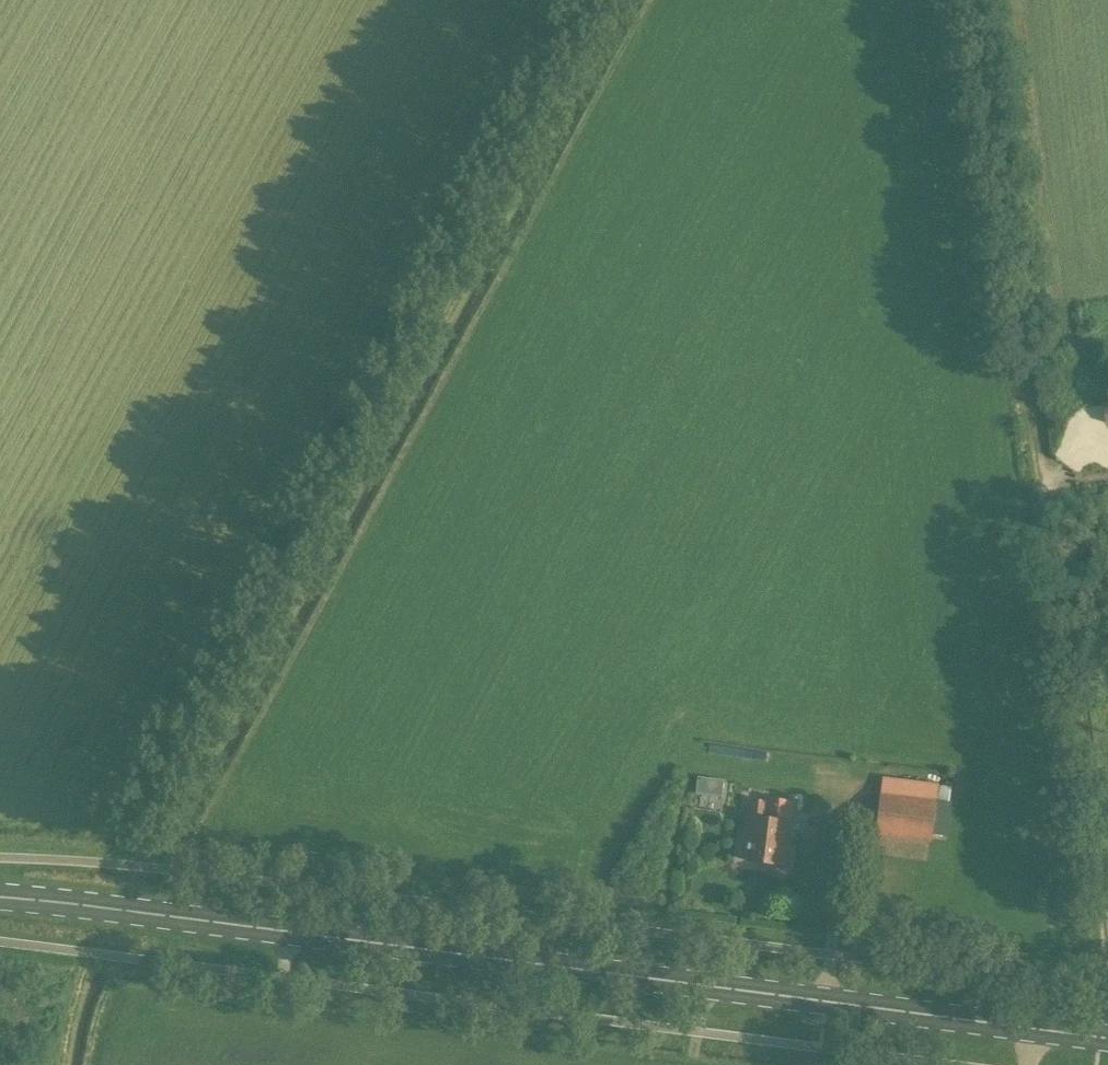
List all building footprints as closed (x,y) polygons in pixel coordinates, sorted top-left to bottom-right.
[(700,775),(695,808),(722,812),(727,779),(700,775)] [(937,804),(880,797),(875,838),(931,845),(937,804)] [(780,866),(785,826),(790,827),(793,802),(768,799),(767,803),(749,801),(747,819),(748,819),(744,847),(750,848),(748,862),(780,866)]
